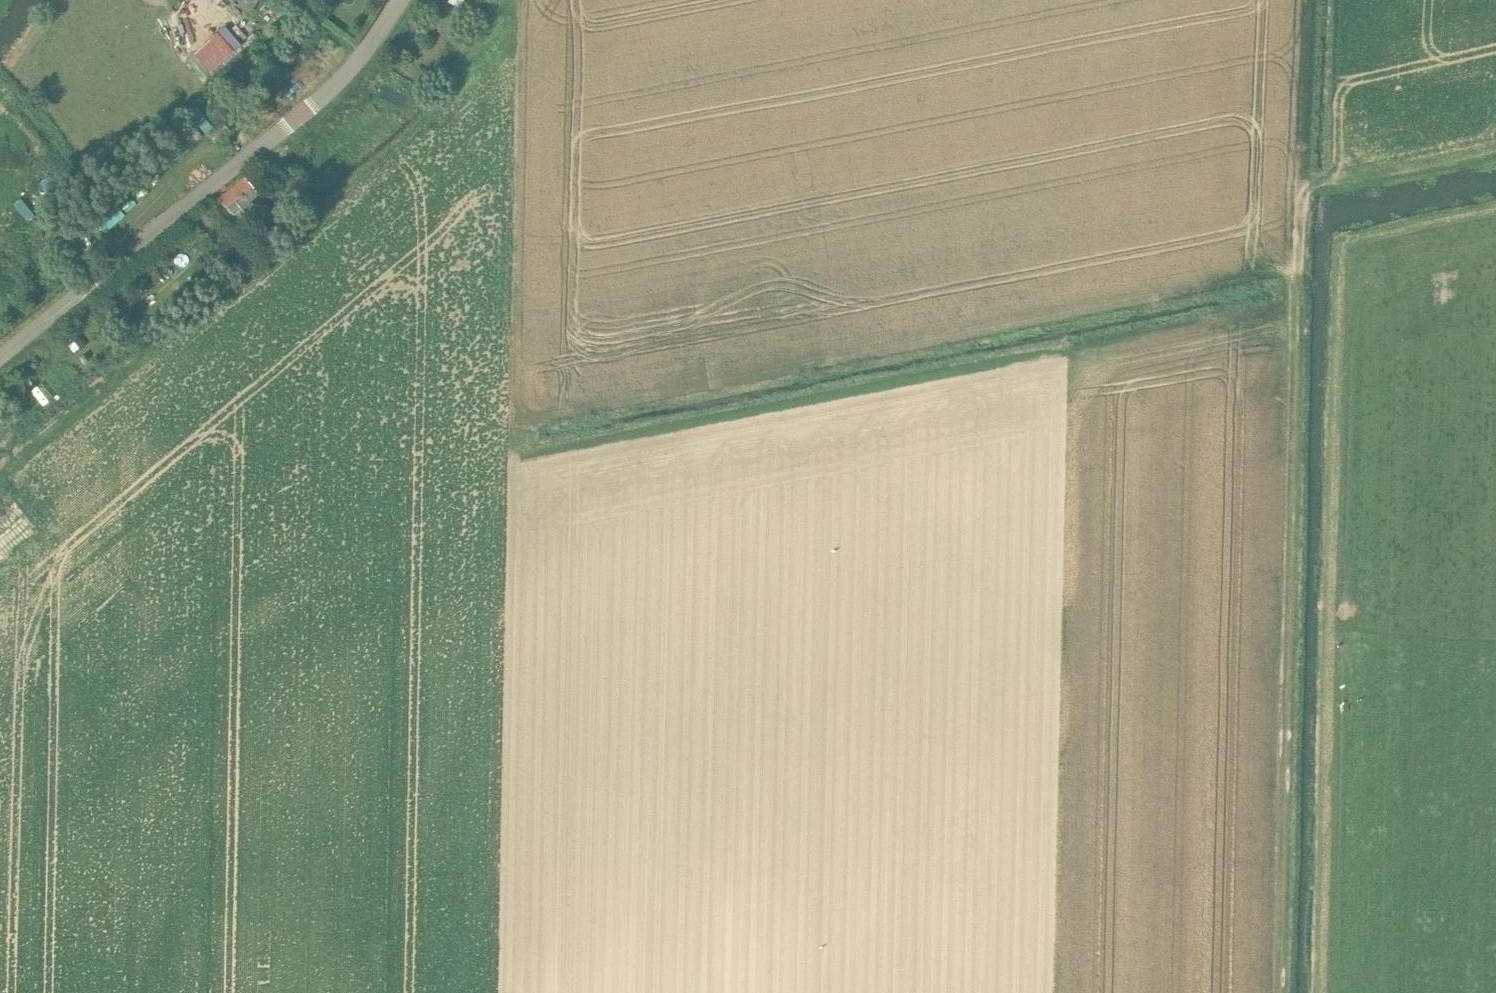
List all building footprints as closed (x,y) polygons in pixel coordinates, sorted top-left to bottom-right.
[(249,13),(257,0),(228,0),(249,13)] [(462,8),(466,0),(452,0),(451,2),(462,8)] [(219,199),(232,215),(242,228),(267,205),(243,177),(219,199)] [(277,202),(265,211),(272,221),(284,212),(277,202)] [(77,336),(63,347),(71,357),(85,346),(77,336)] [(41,383),(31,391),(42,405),(52,398),(41,383)]
